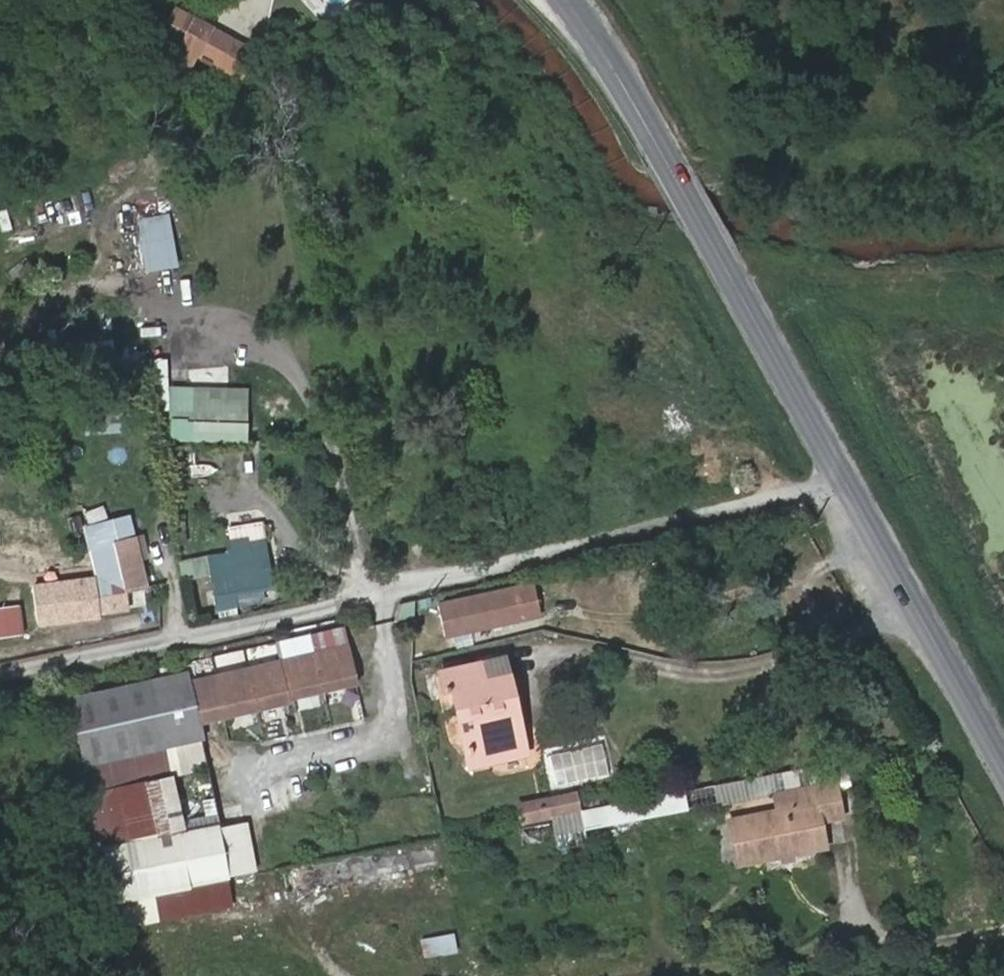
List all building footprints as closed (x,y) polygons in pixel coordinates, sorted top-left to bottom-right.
[(353,24),(352,9),(322,10),(323,25),(353,24)] [(251,85),(255,63),(212,56),(183,33),(162,55),(180,71),(251,85)] [(0,211),(0,231),(10,230),(10,210),(0,211)] [(141,214),(143,271),(174,270),(173,214),(141,214)] [(191,368),(158,372),(165,422),(189,419),(188,408),(196,406),(191,368)] [(101,594),(127,588),(116,537),(136,533),(133,517),(86,528),(96,573),(101,594)] [(136,533),(116,537),(127,588),(147,583),(136,533)] [(233,550),(212,553),(215,573),(221,605),(238,603),(236,587),(273,582),(268,545),(251,547),(249,535),(231,538),(233,550)] [(31,563),(39,621),(101,612),(96,573),(57,578),(55,560),(31,563)] [(521,584),(464,597),(470,621),(527,608),(521,584)] [(25,634),(20,603),(0,607),(0,638),(25,634)] [(352,645),(217,675),(225,716),(292,700),(292,698),(361,683),(352,645)] [(503,656),(443,669),(448,689),(459,686),(475,762),(524,752),(503,656)] [(189,671),(72,697),(86,764),(166,747),(204,738),(200,721),(191,681),(189,671)] [(217,675),(191,681),(200,721),(225,716),(217,675)] [(551,789),(613,775),(605,741),(544,755),(551,789)] [(166,747),(86,764),(106,850),(159,839),(146,781),(172,776),(166,747)] [(582,806),(581,806),(584,823),(727,796),(728,799),(778,790),(837,779),(851,775),(847,756),(582,806)] [(732,815),(740,859),(827,842),(821,816),(843,812),(837,779),(778,790),(780,806),(732,815)] [(579,790),(542,797),(545,814),(581,806),(582,806),(579,790)] [(542,797),(517,802),(520,818),(545,814),(542,797)] [(545,814),(520,818),(524,838),(558,832),(560,841),(587,836),(584,823),(581,806),(545,814)] [(159,839),(106,850),(117,899),(118,899),(228,874),(258,868),(247,819),(159,839)] [(228,874),(118,899),(124,929),(235,905),(228,874)] [(423,957),(458,951),(454,931),(420,937),(423,957)]
